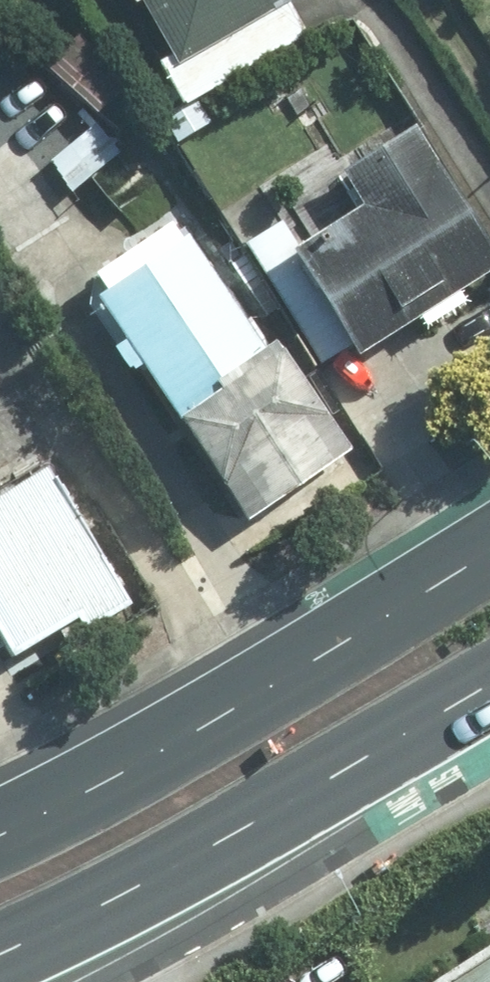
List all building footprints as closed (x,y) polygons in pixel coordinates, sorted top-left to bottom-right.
[(185,60),(290,0),(150,0),(185,60)] [(129,86),(74,35),(48,64),(104,114),(129,86)] [(375,197),(301,243),(367,348),(489,268),(489,214),(429,116),(354,163),(375,197)] [(99,119),(52,162),(82,195),(129,152),(99,119)] [(189,218),(103,277),(257,513),(363,441),(287,331),(273,340),(189,218)] [(127,576),(133,573),(60,457),(0,494),(0,607),(22,642),(83,604),(96,624),(139,596),(127,576)] [(447,981),(489,981),(489,953),(447,981)]
